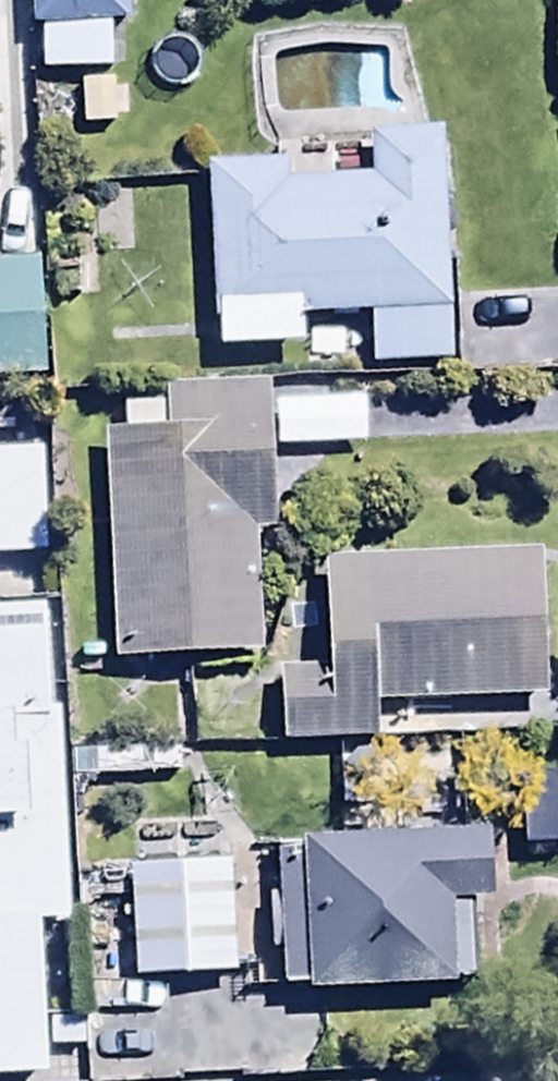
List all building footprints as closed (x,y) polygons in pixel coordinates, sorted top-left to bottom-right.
[(30,39),(36,39),(37,78),(112,77),(111,30),(125,30),(124,0),(29,0),(30,39)] [(286,172),(205,174),(208,331),(218,331),(219,360),(301,358),(301,330),(374,329),(375,375),(453,373),(449,146),(367,148),(368,192),(286,193),(286,172)] [(42,389),(40,271),(0,272),(0,390),(42,389)] [(102,445),(109,668),(260,663),(256,536),(275,535),(271,391),(162,395),(163,410),(120,411),(121,445),(102,445)] [(45,571),(45,470),(0,470),(0,571),(45,571)] [(276,680),(274,752),(370,754),(370,715),(542,719),(545,566),(319,562),(317,681),(276,680)] [(0,616),(0,1080),(42,1080),(31,940),(74,936),(48,612),(0,616)] [(470,991),(472,912),(485,912),(484,847),(273,852),(274,900),(264,900),(265,963),(274,963),(275,1002),(305,1002),(306,1006),(448,1003),(448,991),(470,991)] [(127,880),(130,985),(232,982),(229,877),(127,880)]
